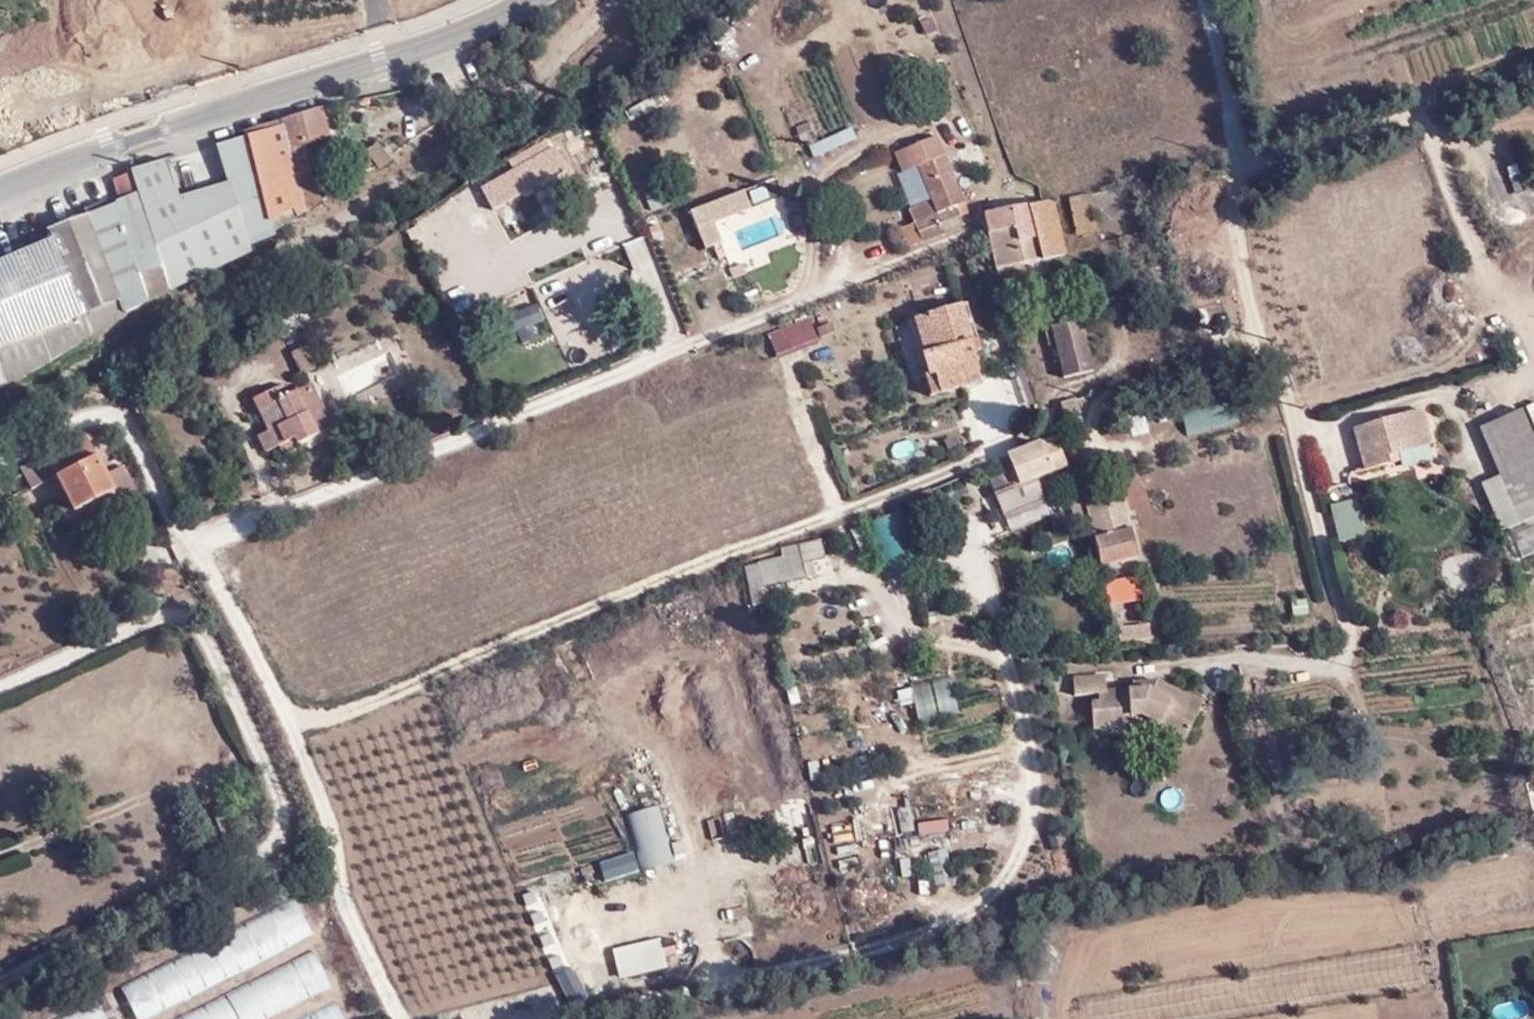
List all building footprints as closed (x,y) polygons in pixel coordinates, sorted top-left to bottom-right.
[(62,121),(95,119),(94,93),(60,95),(62,121)] [(276,231),(324,204),(307,146),(331,139),(324,110),(287,121),(249,133),(276,231)] [(951,151),(944,132),(903,148),(910,167),(924,162),(937,195),(914,204),(920,219),(907,225),(917,248),(973,225),(966,205),(972,202),(951,151)] [(174,291),(276,231),(251,140),(222,149),(229,181),(184,192),(175,157),(133,170),(174,291)] [(568,147),(494,183),(502,201),(576,164),(568,147)] [(88,342),(174,291),(133,170),(117,175),(125,198),(53,226),(60,247),(54,250),(88,342)] [(752,208),(745,189),(691,211),(706,249),(723,242),(716,222),(752,208)] [(1045,258),(1072,252),(1058,195),(995,212),(999,235),(1039,229),(1045,258)] [(1103,197),(1078,201),(1085,239),(1109,235),(1103,197)] [(478,216),(492,244),(505,237),(491,209),(478,216)] [(1028,265),(1045,258),(1039,229),(999,235),(1012,283),(1030,280),(1028,265)] [(88,342),(54,250),(0,272),(0,390),(88,342)] [(733,276),(746,271),(743,263),(730,268),(733,276)] [(777,332),(789,374),(879,339),(863,298),(777,332)] [(514,330),(541,320),(534,302),(507,312),(514,330)] [(968,305),(925,320),(936,351),(931,352),(939,375),(945,372),(952,391),(974,383),(971,375),(984,369),(974,340),(980,339),(968,305)] [(1088,321),(1062,327),(1074,373),(1099,368),(1088,321)] [(787,374),(789,374),(777,332),(772,333),(787,374)] [(316,333),(302,340),(314,364),(327,358),(316,333)] [(1009,365),(1020,406),(1032,403),(1021,361),(1009,365)] [(306,370),(273,384),(290,420),(279,426),(287,439),(302,431),(305,440),(361,412),(339,367),(311,380),(306,370)] [(1178,400),(1183,434),(1236,426),(1231,392),(1178,400)] [(1489,422),(1509,465),(1531,511),(1533,509),(1533,419),(1528,405),(1489,422)] [(1429,406),(1362,426),(1373,466),(1398,460),(1394,451),(1439,439),(1429,406)] [(106,473),(86,435),(20,469),(31,488),(54,476),(69,502),(60,507),(74,532),(123,505),(121,501),(136,493),(121,465),(106,473)] [(1067,463),(1056,435),(1007,454),(1019,482),(1038,474),(1067,463)] [(1038,474),(1019,482),(1012,484),(1005,462),(987,468),(975,473),(987,501),(997,497),(1004,514),(1047,498),(1038,474)] [(1492,472),(1514,519),(1531,511),(1509,465),(1492,472)] [(1086,496),(1101,568),(1137,560),(1136,558),(1126,506),(1113,509),(1110,491),(1086,496)] [(1073,500),(1077,517),(1090,514),(1086,497),(1073,500)] [(1360,501),(1341,505),(1350,536),(1375,529),(1370,512),(1362,513),(1360,501)] [(865,523),(873,540),(908,525),(900,507),(865,523)] [(802,551),(762,560),(768,587),(808,579),(802,551)] [(1120,642),(1151,638),(1150,624),(1124,626),(1123,618),(1113,619),(1115,632),(1119,632),(1120,642)] [(909,679),(919,721),(958,712),(948,670),(909,679)] [(1208,726),(1188,714),(1161,697),(1157,704),(1111,702),(1111,685),(1075,685),(1076,703),(1099,703),(1100,717),(1092,718),(1094,744),(1138,744),(1153,754),(1160,747),(1186,761),(1208,726)] [(657,802),(625,808),(636,869),(668,863),(657,802)] [(636,870),(617,806),(559,823),(571,865),(597,857),(603,880),(636,870)] [(921,834),(947,829),(945,817),(918,822),(921,834)] [(923,850),(933,888),(952,883),(943,845),(923,850)] [(135,1014),(313,938),(297,902),(119,979),(135,1014)] [(673,964),(665,934),(610,948),(619,978),(673,964)] [(162,1018),(269,1018),(333,992),(317,954),(162,1018)] [(572,963),(551,974),(567,1006),(588,995),(572,963)] [(99,998),(54,1018),(108,1018),(99,998)] [(302,1018),(345,1018),(337,1003),(302,1018)]
